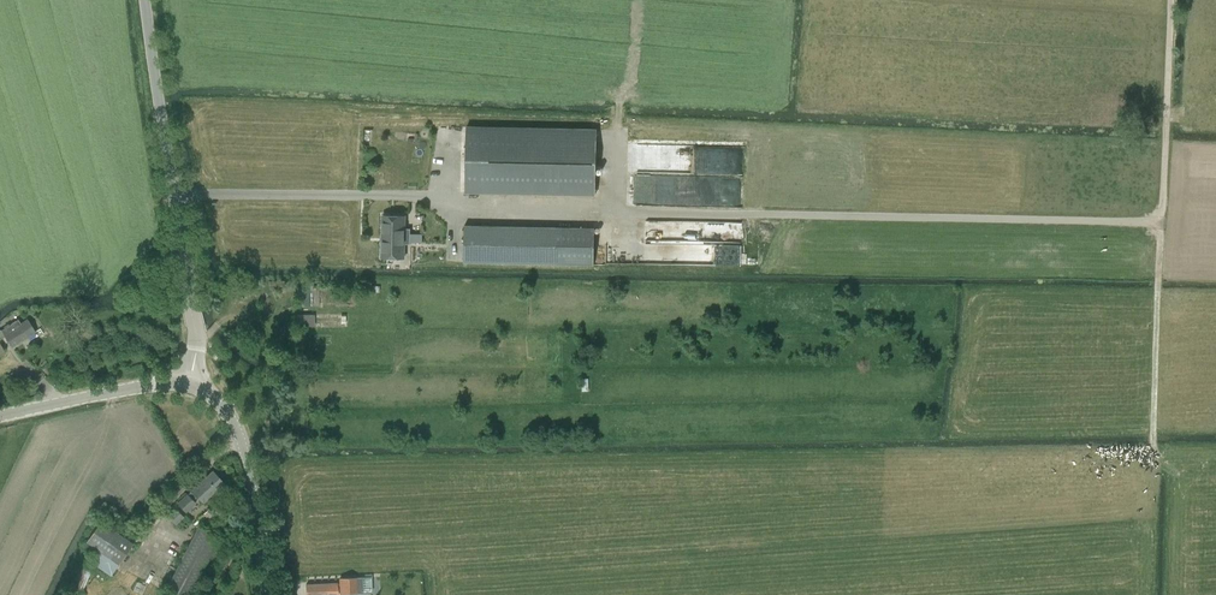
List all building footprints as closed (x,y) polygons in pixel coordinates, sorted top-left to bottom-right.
[(596,130),(466,127),(465,192),(595,195),(596,130)] [(661,199),(662,130),(635,129),(633,198),(661,199)] [(670,198),(685,198),(685,152),(672,152),(671,161),(676,161),(676,166),(682,167),(682,177),(670,177),(670,198)] [(382,236),(410,237),(410,228),(404,228),(404,216),(383,215),(382,236)] [(654,240),(715,242),(716,223),(651,222),(651,236),(654,237),(654,240)] [(464,262),(594,264),(595,228),(464,225),(464,262)] [(410,244),(410,237),(382,236),(382,257),(404,258),(404,244),(410,244)] [(302,289),(297,289),(297,305),(318,306),(318,289),(302,289)] [(297,314),(297,326),(313,326),(313,314),(297,314)] [(12,347),(35,332),(27,319),(20,324),(17,319),(1,330),(12,347)] [(191,490),(193,492),(189,496),(187,494),(177,503),(185,512),(195,503),(194,501),(198,497),(203,502),(224,483),(213,470),(191,490)] [(211,522),(216,517),(208,509),(203,514),(211,522)] [(133,544),(124,537),(100,521),(86,541),(119,564),(133,544)] [(201,571),(218,537),(197,526),(167,587),(183,594),(189,594),(201,571)] [(356,578),(339,579),(340,584),(337,584),(337,583),(306,585),(306,594),(337,594),(337,589),(340,589),(340,593),(363,592),(362,577),(356,578)]
